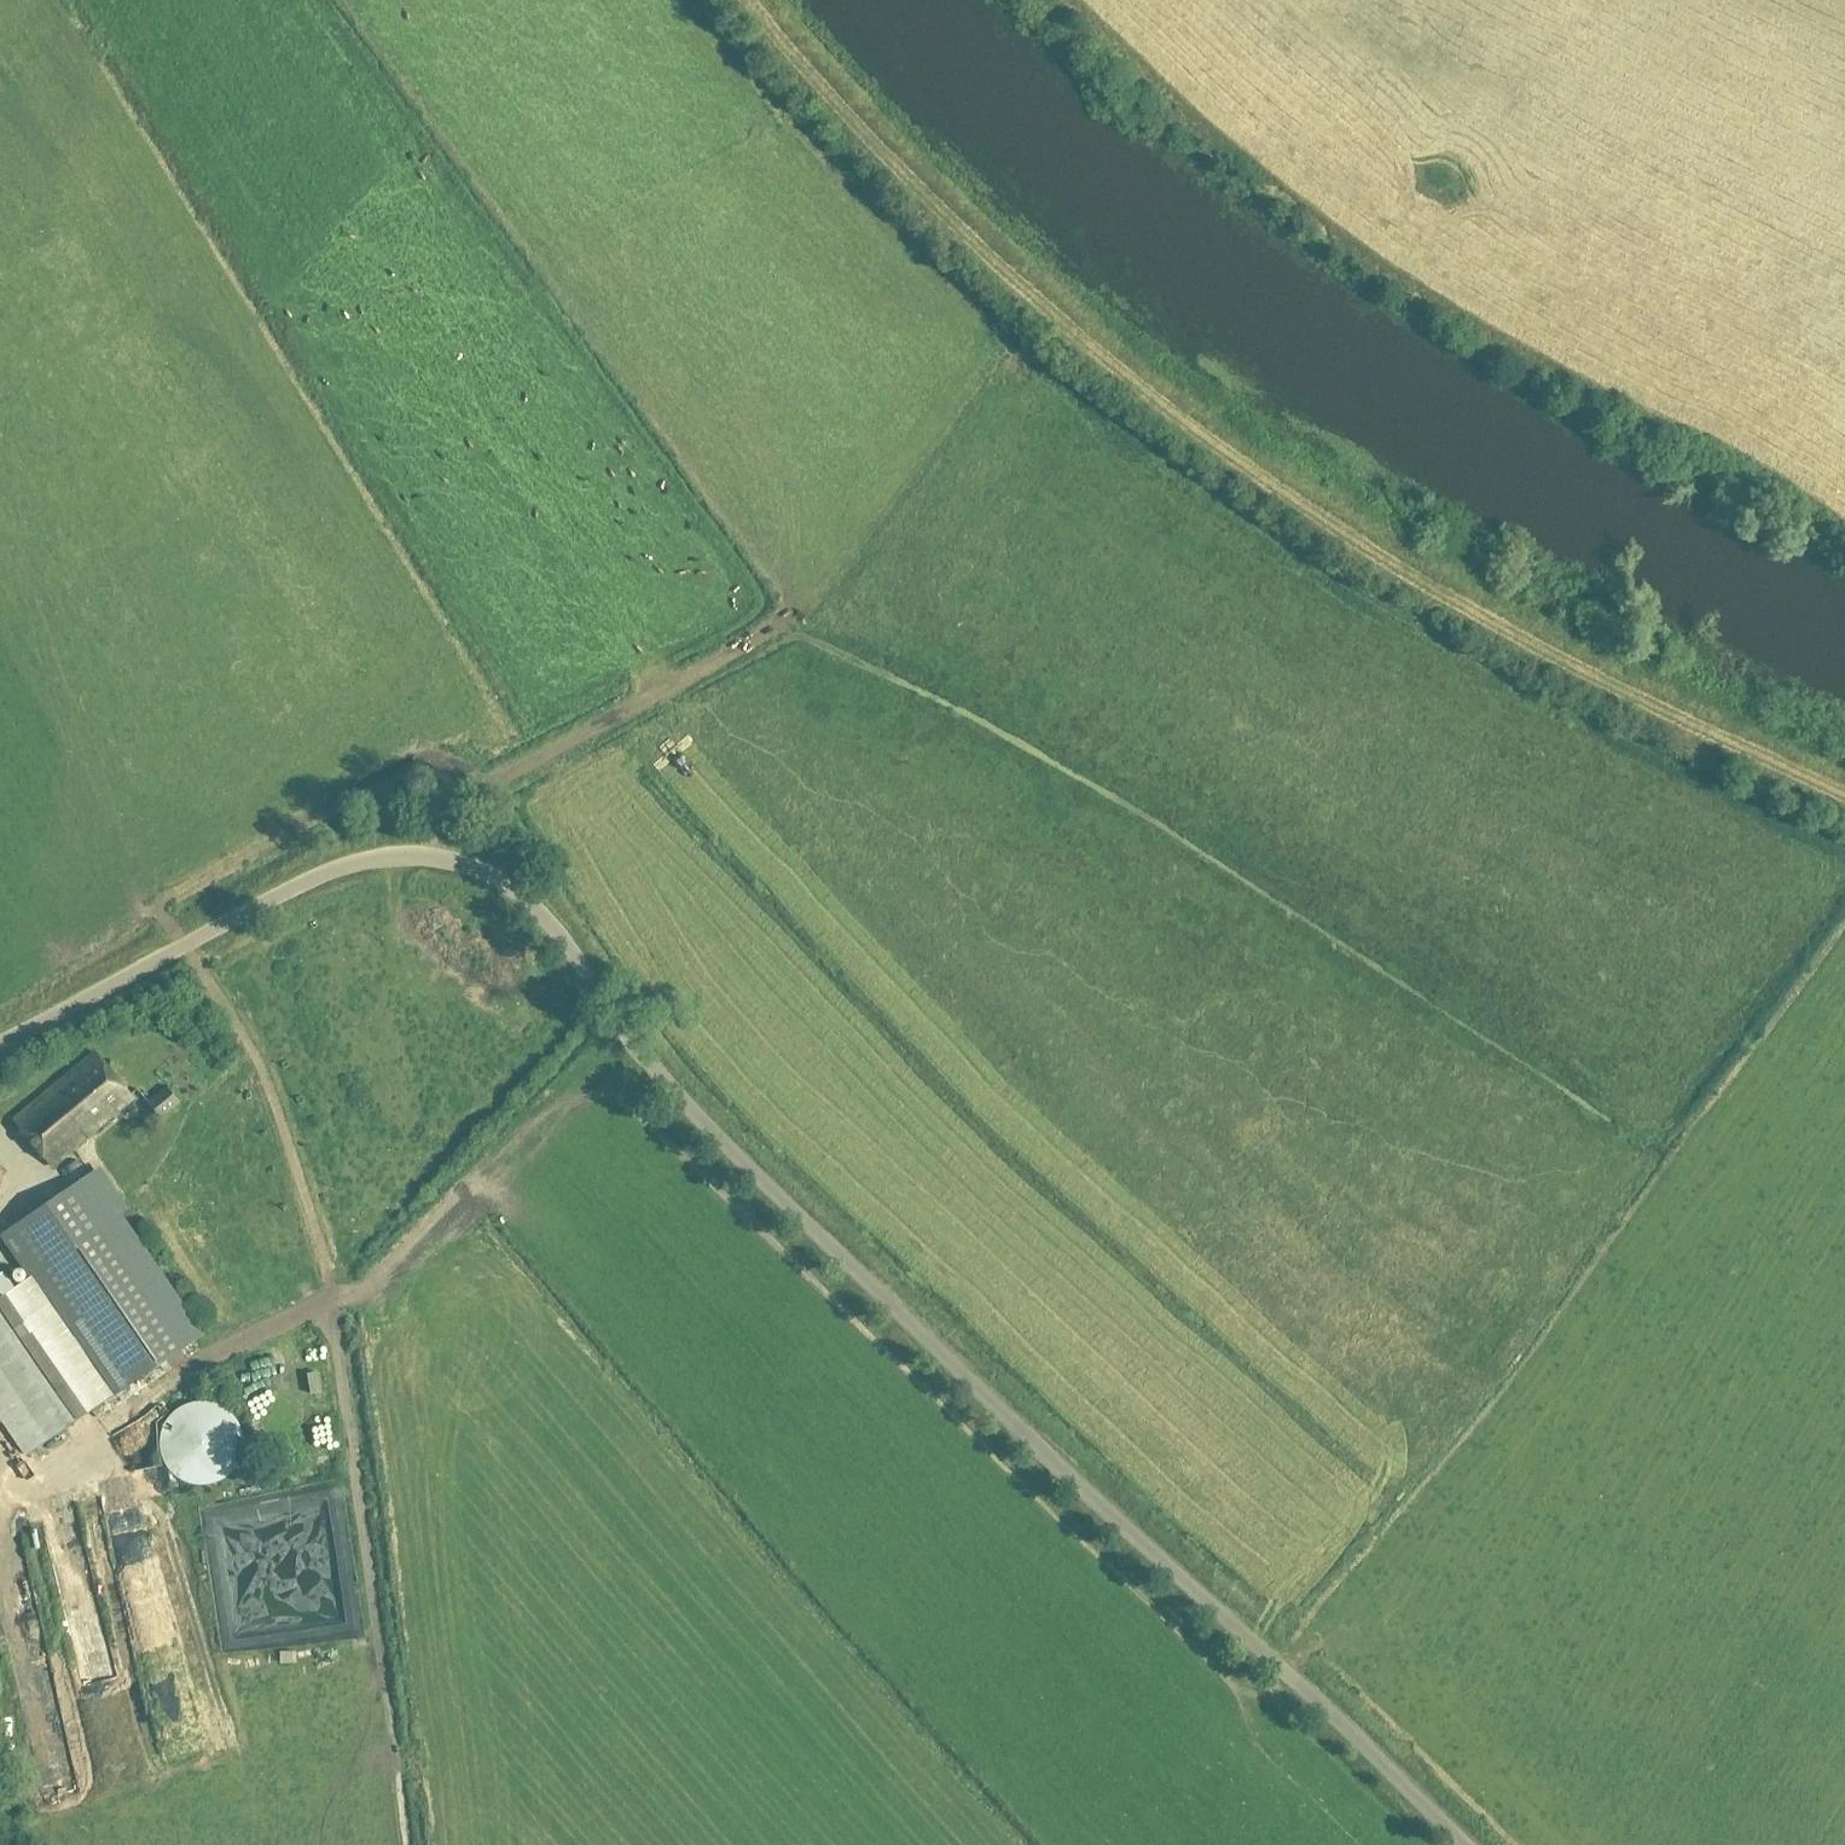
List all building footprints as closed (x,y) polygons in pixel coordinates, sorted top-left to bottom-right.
[(133,1098),(94,1053),(15,1119),(54,1165),(133,1098)] [(148,1099),(163,1115),(181,1099),(167,1083),(148,1099)] [(29,1278),(16,1288),(4,1271),(0,1273),(0,1414),(28,1455),(205,1333),(121,1213),(128,1208),(100,1166),(0,1235),(0,1236),(29,1278)] [(173,1412),(165,1423),(161,1433),(161,1451),(172,1472),(188,1483),(208,1484),(228,1475),(243,1453),(243,1433),(235,1416),(220,1404),(203,1401),(188,1404),(173,1412)] [(262,1519),(258,1505),(224,1516),(228,1529),(262,1519)] [(88,1549),(65,1557),(77,1591),(99,1584),(88,1549)]
